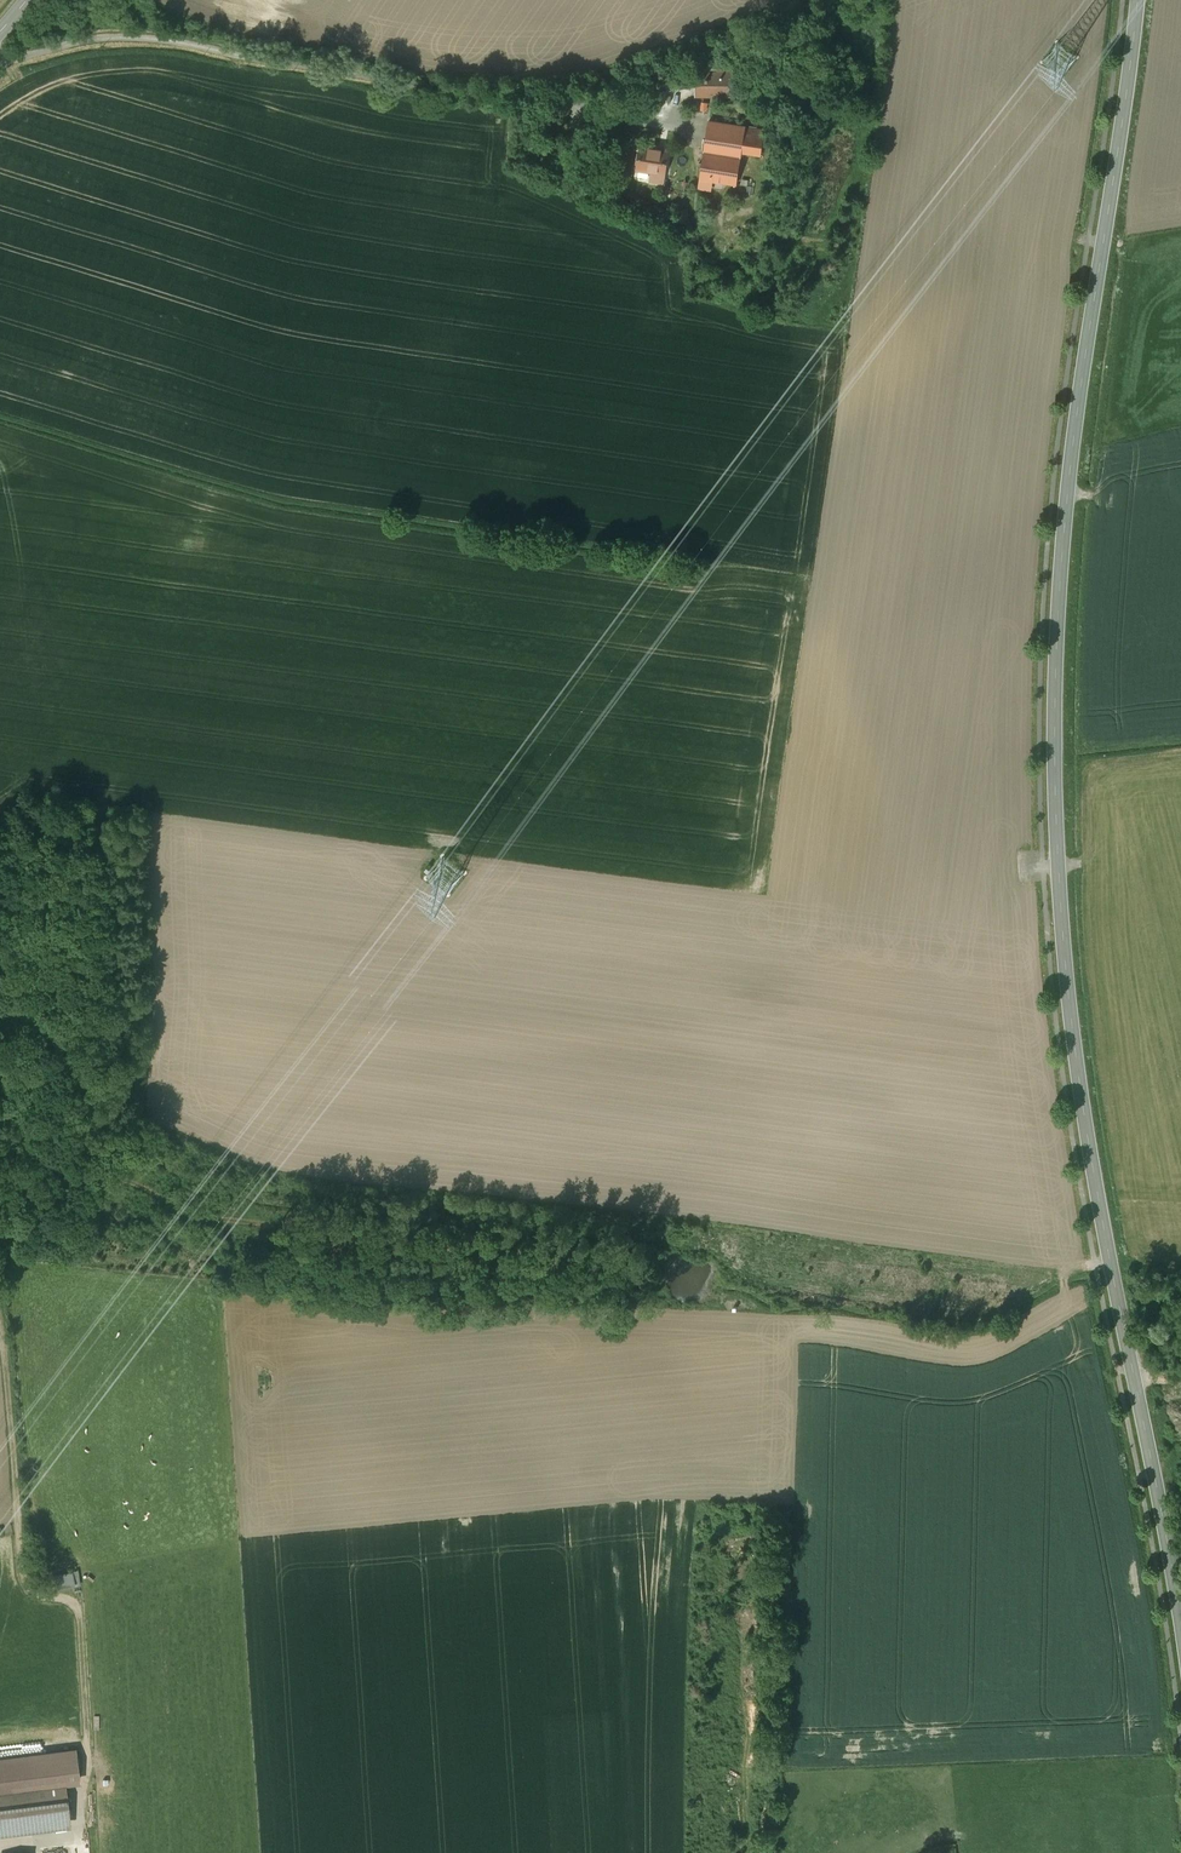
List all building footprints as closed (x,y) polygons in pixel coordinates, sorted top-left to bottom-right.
[(696,72),(696,95),(732,95),(732,72),(719,72),(719,65),(703,65),(703,72),(696,72)] [(709,120),(700,178),(736,183),(741,151),(761,154),(765,129),(709,120)] [(668,150),(642,146),(639,168),(648,169),(647,180),(663,182),(668,150)] [(72,1572),(43,1578),(46,1590),(74,1585),(72,1572)] [(65,1781),(79,1779),(75,1750),(0,1759),(0,1788),(65,1781)] [(0,1788),(0,1834),(71,1826),(65,1781),(0,1788)]
